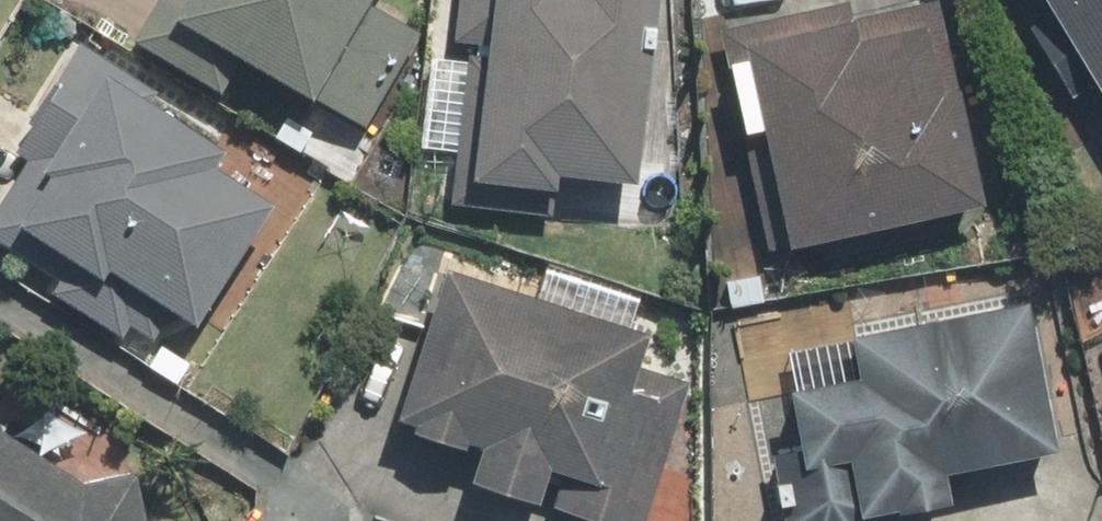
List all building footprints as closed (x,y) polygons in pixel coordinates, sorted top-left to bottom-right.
[(299,102),(352,134),(413,33),(360,0),(161,0),(128,55),(209,104),(227,75),(291,114),(299,102)] [(451,47),(446,108),(440,188),(538,196),(539,183),(627,189),(636,64),(651,65),(656,0),(454,0),(451,47)] [(1034,32),(1017,43),(1054,103),(1071,92),(1101,142),(1101,0),(1014,0),(1034,32)] [(970,224),(944,88),(961,85),(946,6),(841,27),(837,9),(718,32),(763,264),(970,224)] [(52,288),(42,304),(114,347),(120,337),(151,356),(165,331),(176,338),(252,212),(195,178),(206,160),(137,118),(151,94),(81,51),(67,43),(0,154),(14,163),(0,187),(0,257),(52,288)] [(527,491),(531,479),(554,486),(543,519),(548,520),(631,520),(674,386),(629,372),(637,348),(425,280),(374,442),(445,465),(451,447),(466,452),(451,498),(518,519),(527,491)] [(946,484),(1045,466),(1016,311),(842,343),(851,389),(768,404),(789,520),(920,520),(952,515),(946,484)] [(116,486),(65,496),(0,454),(0,520),(125,520),(116,486)]
